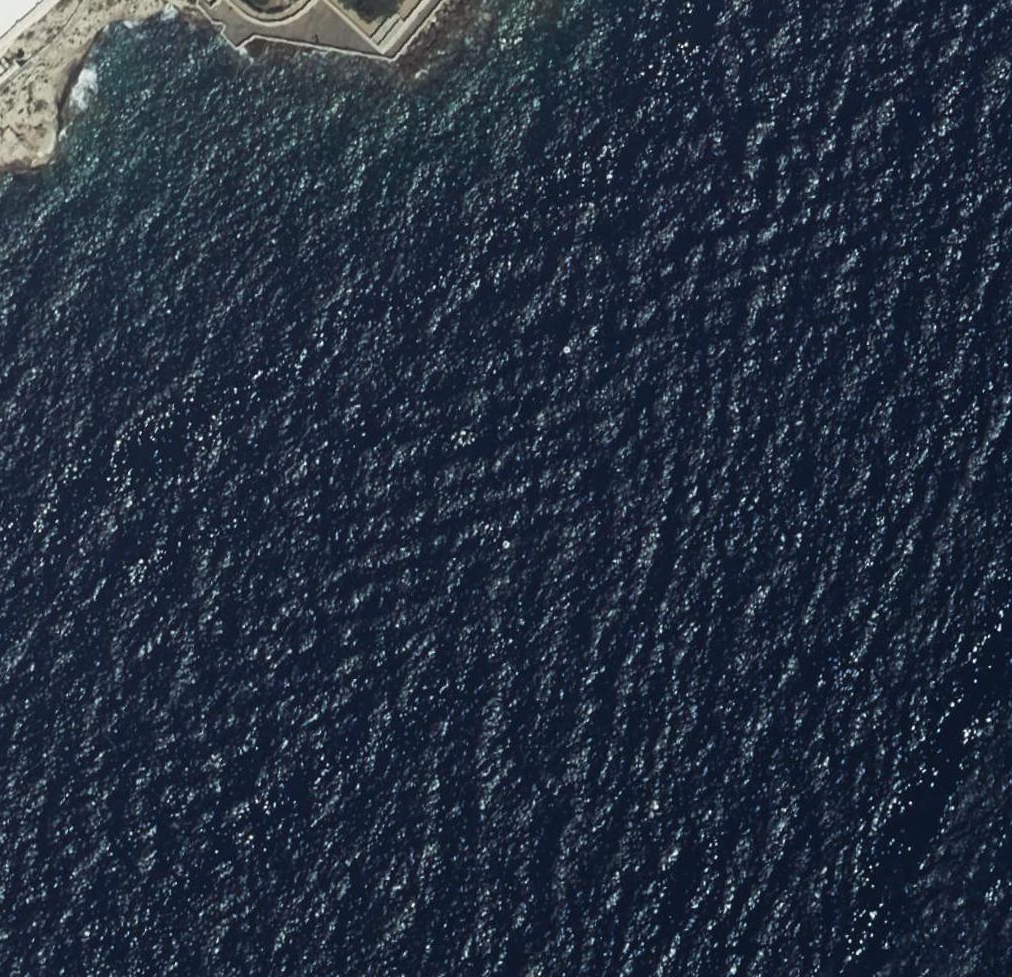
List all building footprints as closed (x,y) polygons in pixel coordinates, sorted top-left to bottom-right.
[(45,0),(0,0),(0,40),(45,0)] [(253,16),(281,25),(307,17),(323,0),(236,0),(253,16)] [(392,46),(429,0),(331,0),(392,46)]
